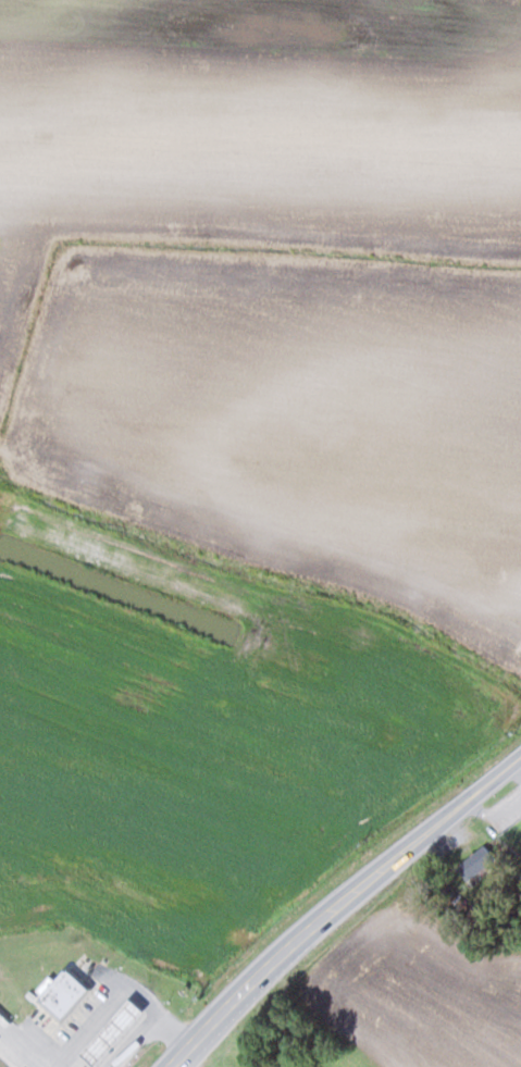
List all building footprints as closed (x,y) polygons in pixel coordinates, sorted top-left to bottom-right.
[(455,868),(468,881),(493,857),(480,844),(455,868)] [(37,1000),(42,993),(36,988),(49,973),(54,979),(67,964),(94,987),(63,1021),(37,1000)] [(96,1066),(146,1010),(131,996),(80,1052),(96,1066)]
